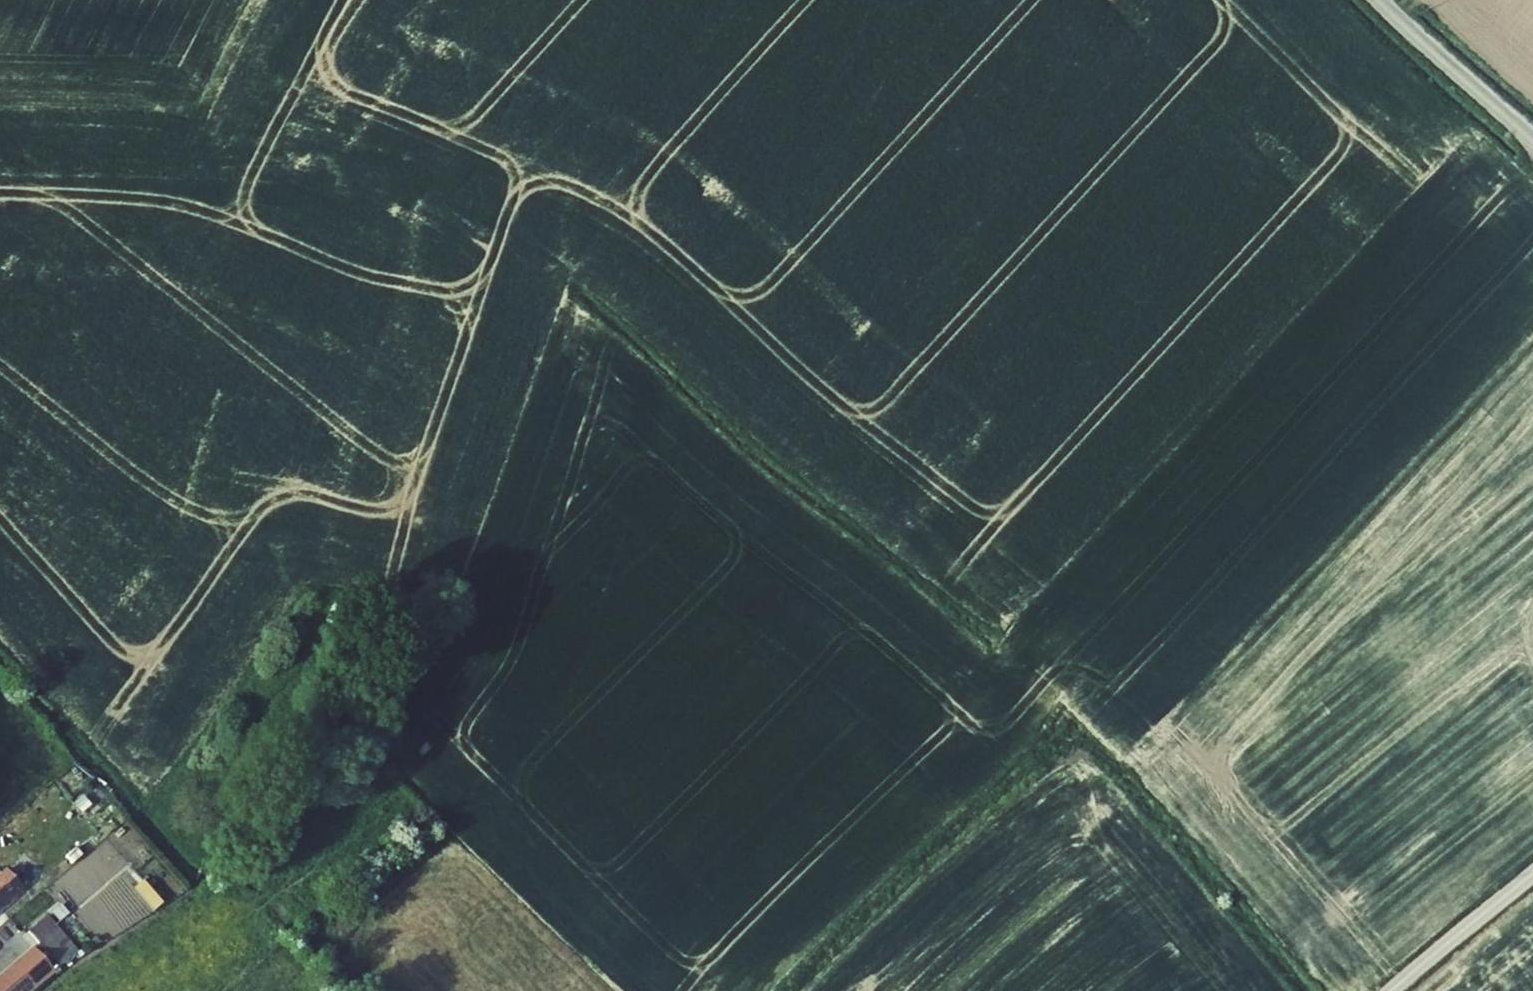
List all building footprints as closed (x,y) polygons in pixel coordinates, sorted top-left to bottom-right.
[(15,897),(0,880),(0,910),(15,897)] [(49,916),(31,931),(43,943),(60,928),(49,916)] [(43,943),(36,950),(56,972),(63,966),(43,943)] [(0,982),(0,990),(35,990),(56,972),(36,950),(0,982)]
